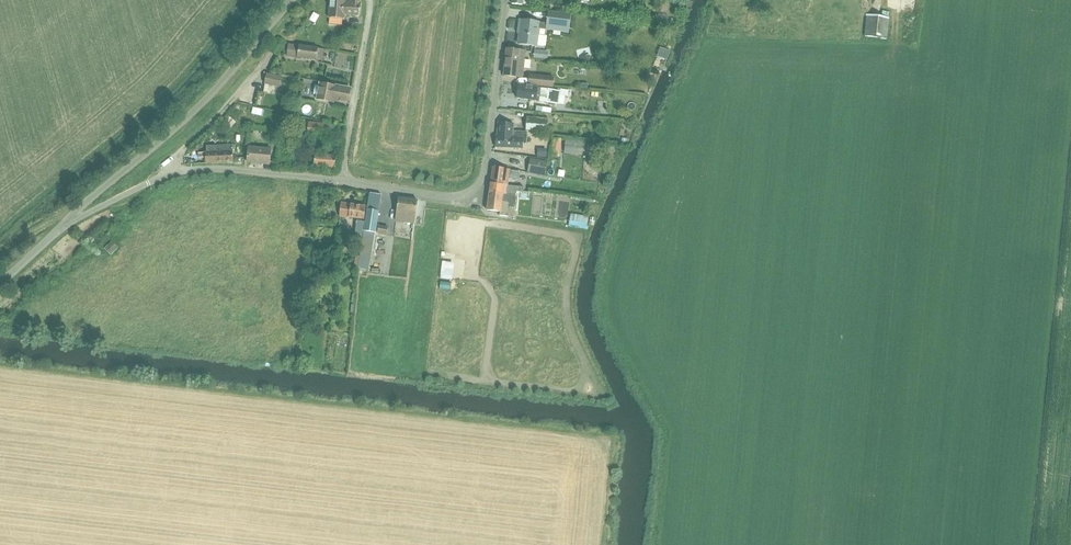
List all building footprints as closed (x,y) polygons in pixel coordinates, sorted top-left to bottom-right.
[(329,18),(330,18),(329,24),(342,25),(343,19),(344,19),(344,15),(360,16),(361,4),(361,3),(360,3),(360,0),(330,0),(329,18)] [(519,20),(518,28),(520,28),(520,34),(518,44),(536,46),(537,45),(544,46),(545,36),(538,35),(539,29),(544,29),(545,25),(569,28),(571,14),(548,11),(547,23),(539,22),(519,20)] [(886,39),(888,18),(867,15),(864,36),(886,39)] [(270,49),(269,50),(278,55),(285,43),(277,38),(270,49)] [(322,61),(324,49),(289,44),(287,56),(322,61)] [(661,47),(657,56),(665,59),(667,60),(671,51),(668,50),(661,47)] [(520,51),(507,49),(504,76),(522,78),(524,59),(519,58),(520,51)] [(532,57),(545,59),(546,52),(533,51),(532,57)] [(590,56),(580,58),(581,64),(591,62),(590,56)] [(281,77),(267,74),(265,84),(279,87),(281,77)] [(554,78),(530,75),(529,84),(546,86),(553,87),(554,78)] [(315,86),(314,94),(318,95),(317,100),(333,103),(333,101),(348,104),(351,89),(350,89),(320,83),(320,87),(315,86)] [(519,85),(517,98),(536,101),(550,103),(558,104),(560,96),(568,97),(569,91),(560,90),(560,91),(519,85)] [(253,108),(251,115),(263,117),(264,111),(253,108)] [(223,131),(232,121),(227,116),(218,126),(223,131)] [(527,117),(526,131),(547,132),(548,119),(527,117)] [(496,136),(496,147),(498,147),(523,148),(523,143),(527,143),(528,132),(513,131),(513,128),(514,124),(501,123),(497,123),(497,127),(496,136)] [(217,126),(208,134),(216,143),(225,134),(217,126)] [(553,137),(551,155),(560,156),(562,138),(553,137)] [(207,152),(205,152),(206,162),(206,163),(223,162),(233,162),(233,157),(233,145),(212,146),(207,146),(207,149),(207,152)] [(249,147),(247,162),(270,164),(271,149),(249,147)] [(316,149),(314,167),(335,169),(336,156),(323,155),(323,156),(322,156),(322,150),(316,149)] [(531,159),(528,172),(545,176),(548,163),(531,159)] [(590,174),(598,176),(600,166),(592,165),(590,174)] [(491,184),(490,193),(496,194),(516,196),(516,191),(523,192),(524,187),(504,185),(507,169),(495,167),(493,167),(491,184)] [(360,255),(358,268),(369,269),(371,257),(374,233),(375,233),(381,197),(382,195),(370,193),(370,195),(366,223),(363,238),(360,255)] [(490,193),(487,210),(488,210),(500,212),(500,215),(508,217),(509,207),(515,208),(516,196),(496,194),(490,193)] [(550,215),(552,199),(536,197),(534,213),(550,215)] [(399,200),(397,212),(406,213),(404,223),(414,224),(415,215),(416,215),(417,203),(418,201),(399,198),(399,200)] [(366,207),(342,203),(341,204),(342,204),(340,216),(350,217),(364,219),(366,207)] [(571,214),(569,226),(587,229),(589,217),(571,214)] [(363,238),(366,223),(358,222),(355,237),(363,238)] [(379,226),(378,233),(387,235),(388,228),(379,226)] [(110,242),(104,247),(111,254),(116,249),(110,242)] [(441,274),(440,279),(449,280),(450,276),(452,263),(443,261),(441,274)]
